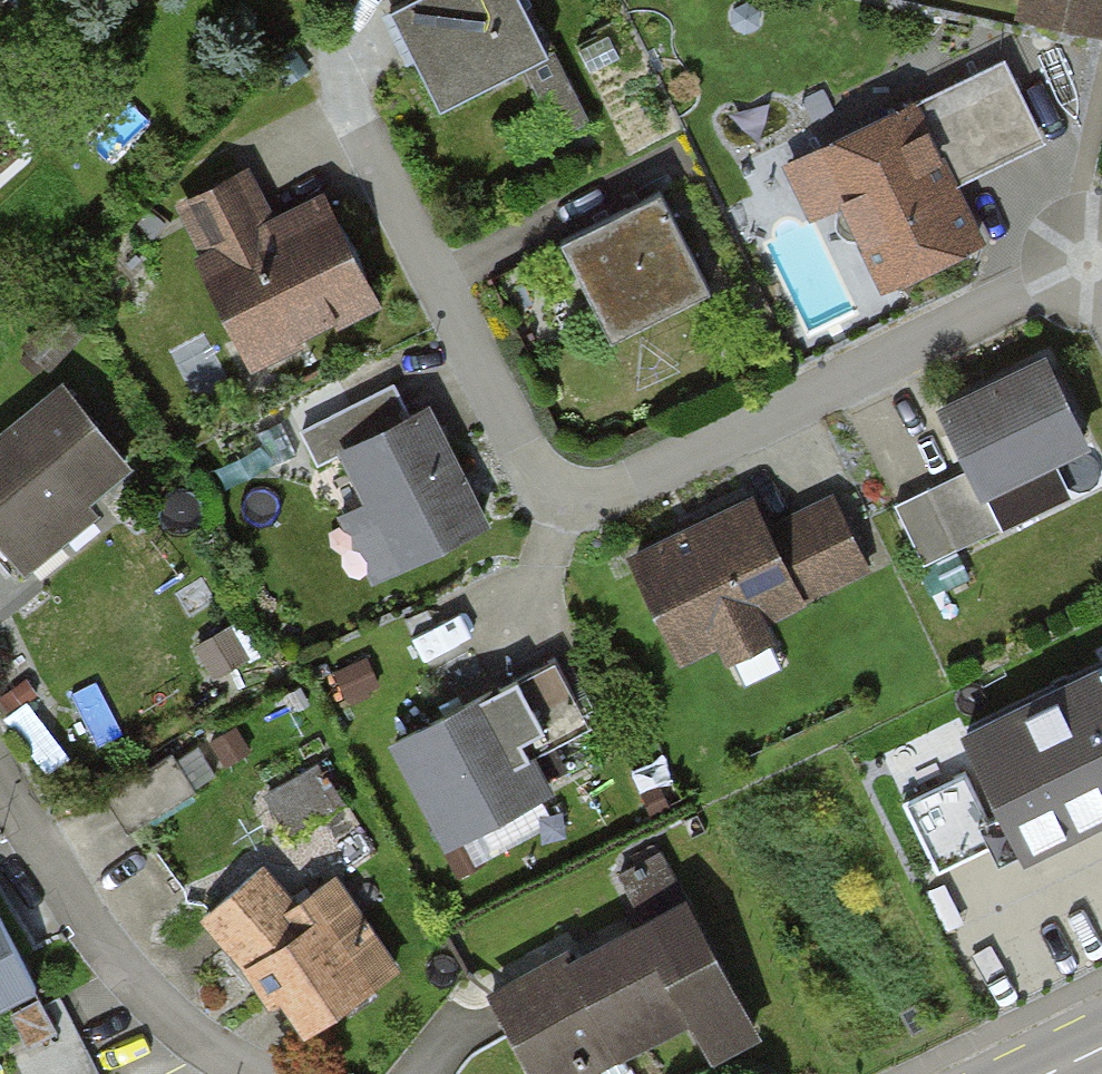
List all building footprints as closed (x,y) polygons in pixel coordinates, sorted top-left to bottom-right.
[(390,10),(440,107),(550,52),(523,0),(410,0),(390,10)] [(1025,15),(1100,32),(1101,22),(1101,0),(1028,0),(1025,15)] [(1006,63),(822,150),(885,281),(978,237),(949,175),(1039,132),(1006,63)] [(579,99),(549,113),(559,134),(589,120),(579,99)] [(256,165),(177,203),(252,354),(387,287),(338,188),(281,216),(256,165)] [(662,189),(562,239),(613,340),(713,290),(662,189)] [(948,408),(985,487),(1085,440),(1047,361),(948,408)] [(0,422),(0,555),(118,467),(54,382),(0,422)] [(389,384),(327,417),(402,563),(484,521),(424,404),(405,414),(389,384)] [(930,488),(895,504),(923,564),(958,547),(930,488)] [(753,504),(636,559),(680,652),(862,566),(830,498),(766,529),(753,504)] [(934,735),(992,857),(1101,805),(1101,655),(934,735)] [(556,662),(397,744),(447,840),(549,788),(531,753),(588,724),(556,662)] [(475,988),(520,1073),(548,1073),(673,1009),(697,1054),(757,1022),(659,837),(596,870),(618,913),(475,988)] [(254,863),(181,917),(282,1034),(390,965),(329,874),(285,898),(254,863)] [(29,973),(0,916),(0,988),(29,973)]
